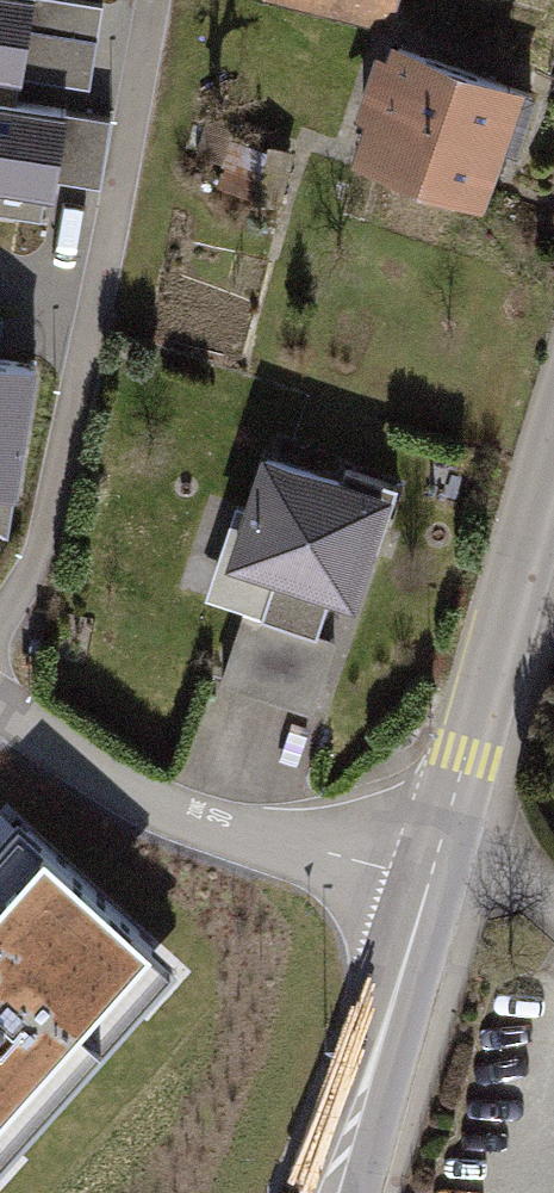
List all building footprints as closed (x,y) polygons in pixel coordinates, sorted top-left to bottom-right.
[(24,89),(40,0),(0,0),(0,84),(24,89)] [(279,2),(401,34),(410,0),(280,0),(279,2)] [(553,89),(417,41),(374,163),(511,211),(553,89)] [(0,103),(0,198),(55,205),(68,113),(0,103)] [(0,355),(0,488),(23,491),(42,361),(0,355)] [(394,484),(260,441),(223,555),(273,571),(260,611),(238,604),(214,678),(313,711),(336,638),(314,630),(326,594),(355,603),(394,484)] [(19,817),(0,838),(0,1152),(176,959),(19,817)]
